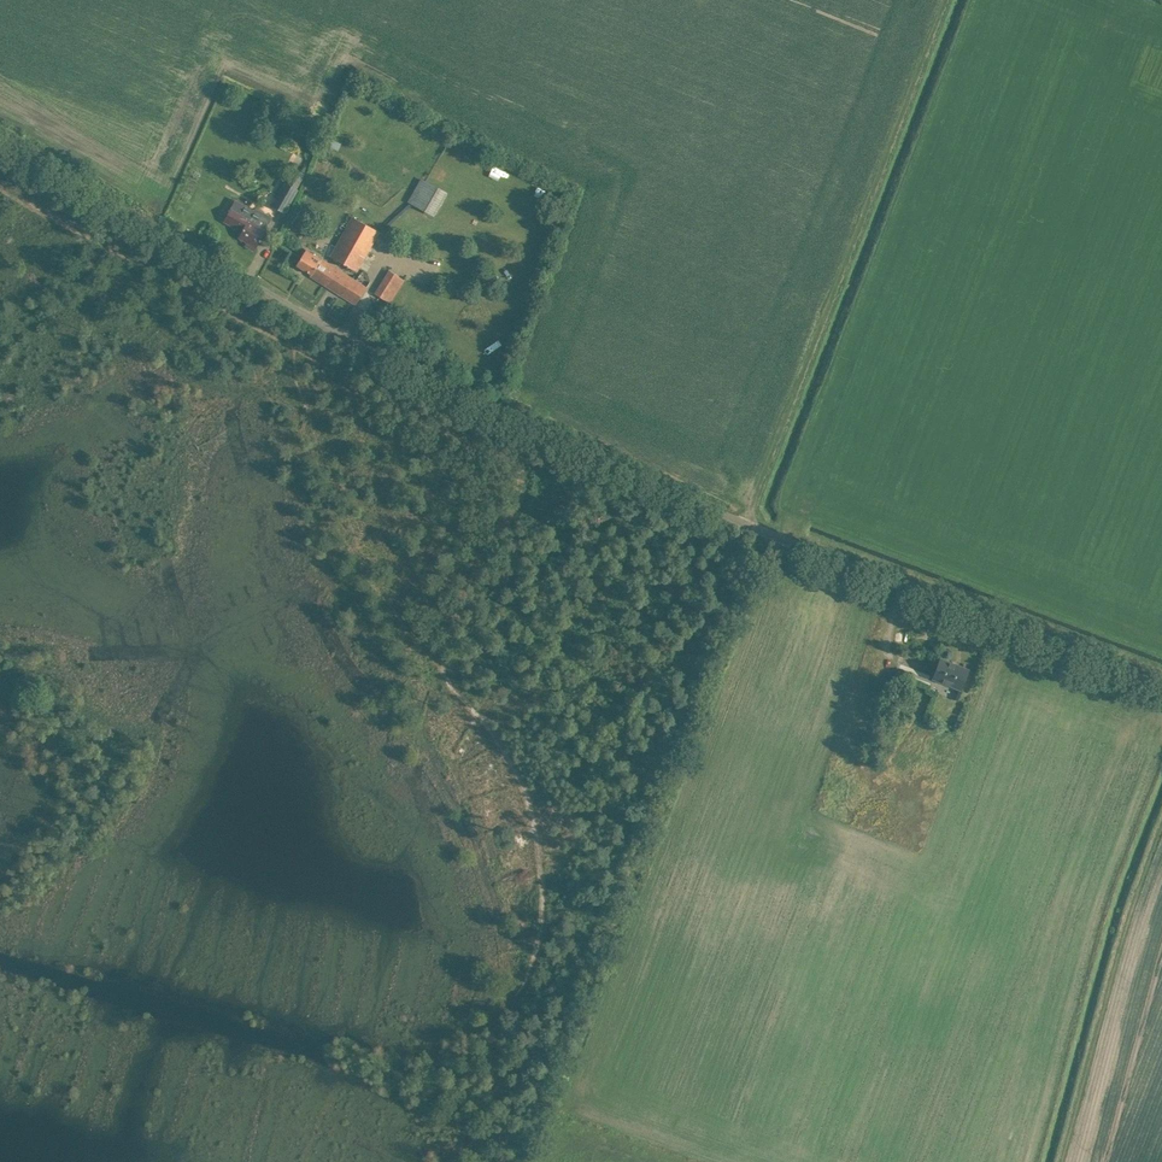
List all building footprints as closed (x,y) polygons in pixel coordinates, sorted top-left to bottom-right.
[(330,137),(327,144),(338,149),(341,142),(330,137)] [(250,164),(247,172),(253,175),(257,168),(255,167),(257,163),(252,160),(250,164)] [(271,205),(284,213),(307,175),(294,168),(271,205)] [(405,200),(435,216),(448,193),(419,176),(405,200)] [(253,210),(249,218),(242,214),(235,225),(243,230),(239,237),(247,242),(245,245),(254,251),(259,241),(260,242),(261,240),(260,240),(266,229),(265,229),(272,217),(262,212),(261,212),(256,209),(253,210)] [(331,256),(357,272),(380,231),(353,217),(331,256)] [(494,248),(499,237),(492,234),(487,245),(494,248)] [(353,280),(327,263),(306,250),(296,265),(311,274),(310,276),(355,305),(366,288),(353,280)] [(388,273),(375,293),(390,303),(403,282),(388,273)] [(940,658),(935,670),(932,677),(960,689),(968,670),(940,658)]
